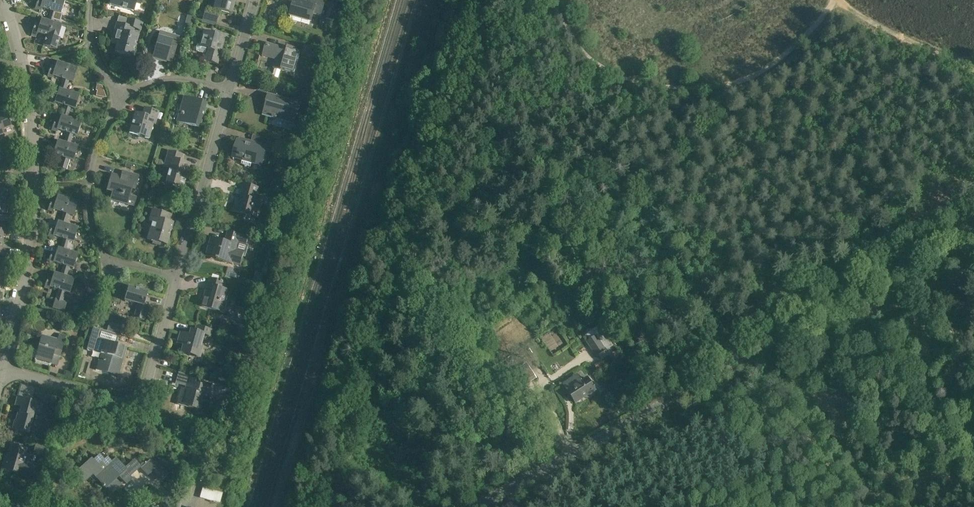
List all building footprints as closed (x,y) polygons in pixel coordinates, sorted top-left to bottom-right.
[(35,9),(40,10),(41,8),(51,11),(48,21),(53,23),(54,22),(56,13),(60,14),(65,0),(38,0),(35,9)] [(109,4),(133,11),(136,1),(141,3),(142,0),(111,0),(109,4)] [(213,9),(231,14),(235,0),(216,0),(213,9)] [(326,0),(308,0),(307,3),(298,0),(295,0),(290,16),(311,22),(314,14),(321,16),(320,17),(321,17),(324,5),(326,0)] [(325,17),(334,19),(338,3),(329,1),(326,0),(324,5),(328,6),(325,17)] [(218,17),(209,14),(204,13),(201,22),(206,23),(216,26),(218,17)] [(141,31),(143,23),(127,18),(125,25),(117,23),(111,43),(117,44),(114,52),(132,57),(137,36),(132,35),(133,29),(141,31)] [(53,23),(48,21),(41,19),(39,25),(35,23),(31,36),(35,37),(36,38),(37,33),(46,36),(43,46),(56,50),(60,39),(58,38),(62,24),(54,22),(53,23)] [(166,61),(172,63),(179,37),(160,31),(152,59),(166,63),(166,61)] [(225,38),(225,37),(203,31),(199,45),(197,44),(196,48),(196,51),(198,52),(206,54),(204,61),(217,65),(221,53),(219,52),(223,37),(225,38)] [(305,44),(301,58),(313,61),(317,48),(305,44)] [(265,46),(262,56),(276,60),(274,69),(281,71),(281,70),(295,74),(301,53),(295,51),(295,48),(287,46),(287,49),(280,47),(279,50),(265,46)] [(65,91),(69,81),(73,82),(77,67),(69,65),(68,65),(57,62),(55,68),(50,66),(47,77),(52,78),(53,76),(63,79),(60,89),(65,91)] [(65,91),(60,89),(59,89),(57,94),(52,93),(49,104),(54,105),(55,103),(65,106),(62,116),(67,117),(70,107),(74,109),(79,94),(71,91),(70,92),(65,91)] [(267,102),(265,110),(269,111),(268,116),(294,124),(297,111),(298,111),(300,104),(303,105),(305,97),(293,94),(291,101),(268,95),(266,102),(267,102)] [(177,121),(199,128),(205,108),(203,107),(204,103),(184,97),(177,121)] [(156,120),(158,112),(144,108),(142,115),(135,113),(129,133),(148,139),(154,119),(156,120)] [(3,134),(2,131),(11,127),(4,110),(0,111),(0,136),(3,134)] [(67,117),(62,116),(61,115),(59,121),(54,120),(51,130),(56,132),(57,130),(67,133),(64,142),(69,144),(69,143),(73,134),(77,135),(81,121),(73,118),(73,119),(67,117)] [(159,140),(171,144),(174,136),(161,132),(159,139),(159,140)] [(252,164),(260,166),(259,167),(260,167),(266,146),(270,147),(272,140),(257,135),(255,142),(239,138),(233,160),(234,160),(234,159),(242,161),(241,165),(245,166),(245,167),(247,167),(247,166),(251,167),(252,164)] [(69,144),(64,142),(64,143),(57,140),(55,147),(51,145),(48,155),(53,157),(53,155),(62,158),(59,168),(66,170),(69,160),(73,161),(78,146),(69,143),(69,144)] [(181,162),(183,155),(168,152),(166,161),(171,162),(165,183),(183,188),(189,164),(181,162)] [(111,183),(108,191),(113,192),(111,199),(127,204),(134,206),(137,197),(130,195),(132,186),(136,188),(140,176),(123,171),(121,178),(111,175),(109,183),(111,183)] [(256,200),(259,188),(245,184),(239,202),(236,201),(233,211),(259,219),(263,202),(256,200)] [(13,186),(0,186),(0,205),(7,205),(7,199),(13,199),(13,186)] [(69,199),(58,196),(57,196),(55,201),(51,200),(48,210),(53,212),(53,210),(63,213),(60,223),(66,224),(69,215),(73,216),(78,201),(69,198),(69,199)] [(7,205),(0,205),(0,224),(13,224),(13,211),(7,211),(7,205)] [(166,222),(168,214),(152,210),(149,218),(153,218),(147,239),(167,245),(173,223),(166,222)] [(61,249),(66,250),(69,252),(69,251),(73,252),(75,247),(74,245),(72,245),(73,242),(78,227),(69,224),(69,225),(66,224),(60,223),(57,222),(55,228),(51,226),(48,237),(53,238),(53,236),(64,239),(61,249)] [(0,224),(0,243),(2,243),(2,237),(9,237),(9,224),(13,224),(0,224)] [(229,264),(233,265),(233,264),(241,266),(244,252),(247,253),(249,246),(247,245),(249,237),(228,231),(225,241),(222,240),(222,241),(211,238),(206,256),(217,259),(216,260),(229,264)] [(8,262),(9,249),(2,249),(2,243),(0,243),(0,262),(8,262)] [(66,250),(61,249),(58,248),(56,254),(51,252),(48,263),(53,264),(53,262),(63,265),(60,275),(54,273),(66,277),(66,276),(69,267),(74,269),(78,254),(73,252),(69,251),(69,252),(66,250)] [(66,277),(54,273),(52,279),(47,277),(44,288),(49,289),(50,287),(59,290),(55,300),(52,308),(64,311),(67,303),(62,301),(65,292),(70,293),(74,278),(66,276),(66,277)] [(224,290),(226,282),(211,278),(207,292),(206,291),(202,307),(225,313),(228,303),(225,302),(228,291),(224,290)] [(134,318),(143,321),(149,299),(146,298),(148,292),(128,286),(124,300),(138,304),(134,318)] [(109,323),(106,332),(118,335),(121,326),(109,323)] [(198,326),(198,327),(196,332),(190,330),(189,335),(180,333),(177,344),(183,345),(181,353),(190,355),(191,353),(200,356),(202,348),(200,347),(203,335),(210,337),(212,330),(198,326)] [(100,330),(93,328),(89,327),(86,337),(90,338),(86,350),(100,354),(96,370),(108,373),(108,371),(110,371),(110,369),(120,372),(127,348),(97,340),(100,330)] [(35,358),(34,360),(35,363),(48,366),(50,365),(53,356),(60,359),(67,336),(59,334),(57,340),(41,335),(37,352),(35,358)] [(587,342),(586,342),(596,357),(607,351),(597,335),(597,336),(587,342)] [(620,358),(616,352),(610,356),(614,362),(620,358)] [(64,370),(62,376),(73,379),(74,373),(64,370)] [(178,373),(176,379),(177,379),(189,382),(187,387),(187,390),(181,388),(177,402),(177,404),(200,411),(204,397),(210,398),(212,388),(195,383),(197,378),(178,373)] [(576,382),(566,388),(568,390),(572,397),(575,402),(595,390),(589,378),(583,382),(578,385),(576,382)] [(40,413),(43,405),(20,399),(21,400),(15,421),(14,420),(12,429),(29,433),(31,425),(35,412),(40,413)] [(36,443),(33,454),(45,457),(49,446),(36,443)] [(11,472),(12,470),(20,472),(19,474),(29,477),(32,465),(27,464),(29,456),(25,455),(26,449),(11,445),(7,458),(5,457),(2,469),(11,472)] [(91,459),(76,473),(83,482),(84,483),(93,474),(103,485),(102,486),(103,487),(104,487),(106,488),(107,487),(116,479),(119,476),(126,484),(131,479),(130,477),(140,467),(134,460),(125,468),(126,469),(125,470),(116,459),(112,462),(107,457),(105,460),(100,455),(93,461),(91,459)] [(150,459),(141,468),(148,475),(150,473),(157,466),(150,459)] [(202,492),(200,498),(212,501),(213,495),(202,492)]
